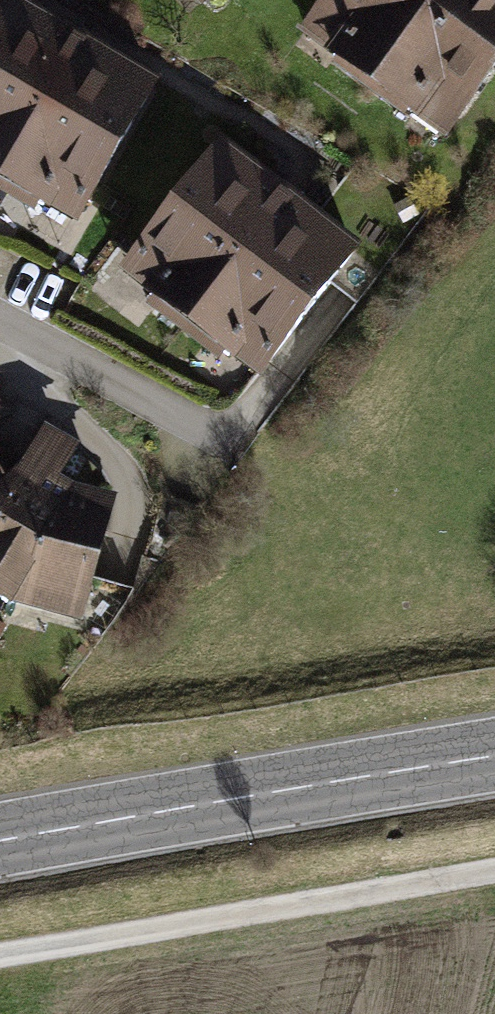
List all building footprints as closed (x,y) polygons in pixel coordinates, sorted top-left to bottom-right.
[(22,0),(6,0),(0,11),(0,180),(80,224),(162,78),(22,0)] [(302,35),(446,139),(494,70),(494,0),(327,0),(302,35)] [(362,238),(223,135),(124,268),(263,371),(362,238)] [(84,615),(120,493),(66,474),(81,444),(48,422),(14,470),(0,452),(0,588),(84,615)]
